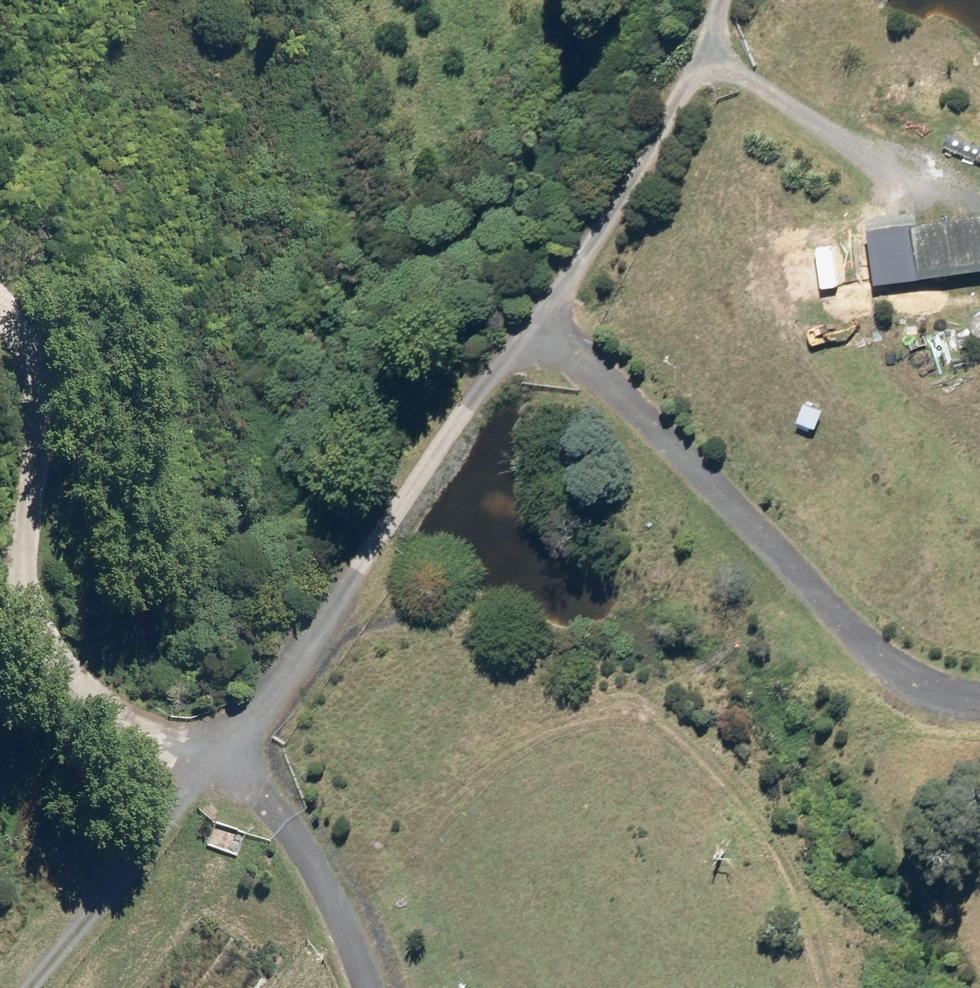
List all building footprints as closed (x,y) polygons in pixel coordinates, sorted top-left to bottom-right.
[(979,210),(907,221),(916,277),(979,268),(979,199),(977,200),(979,210)]
